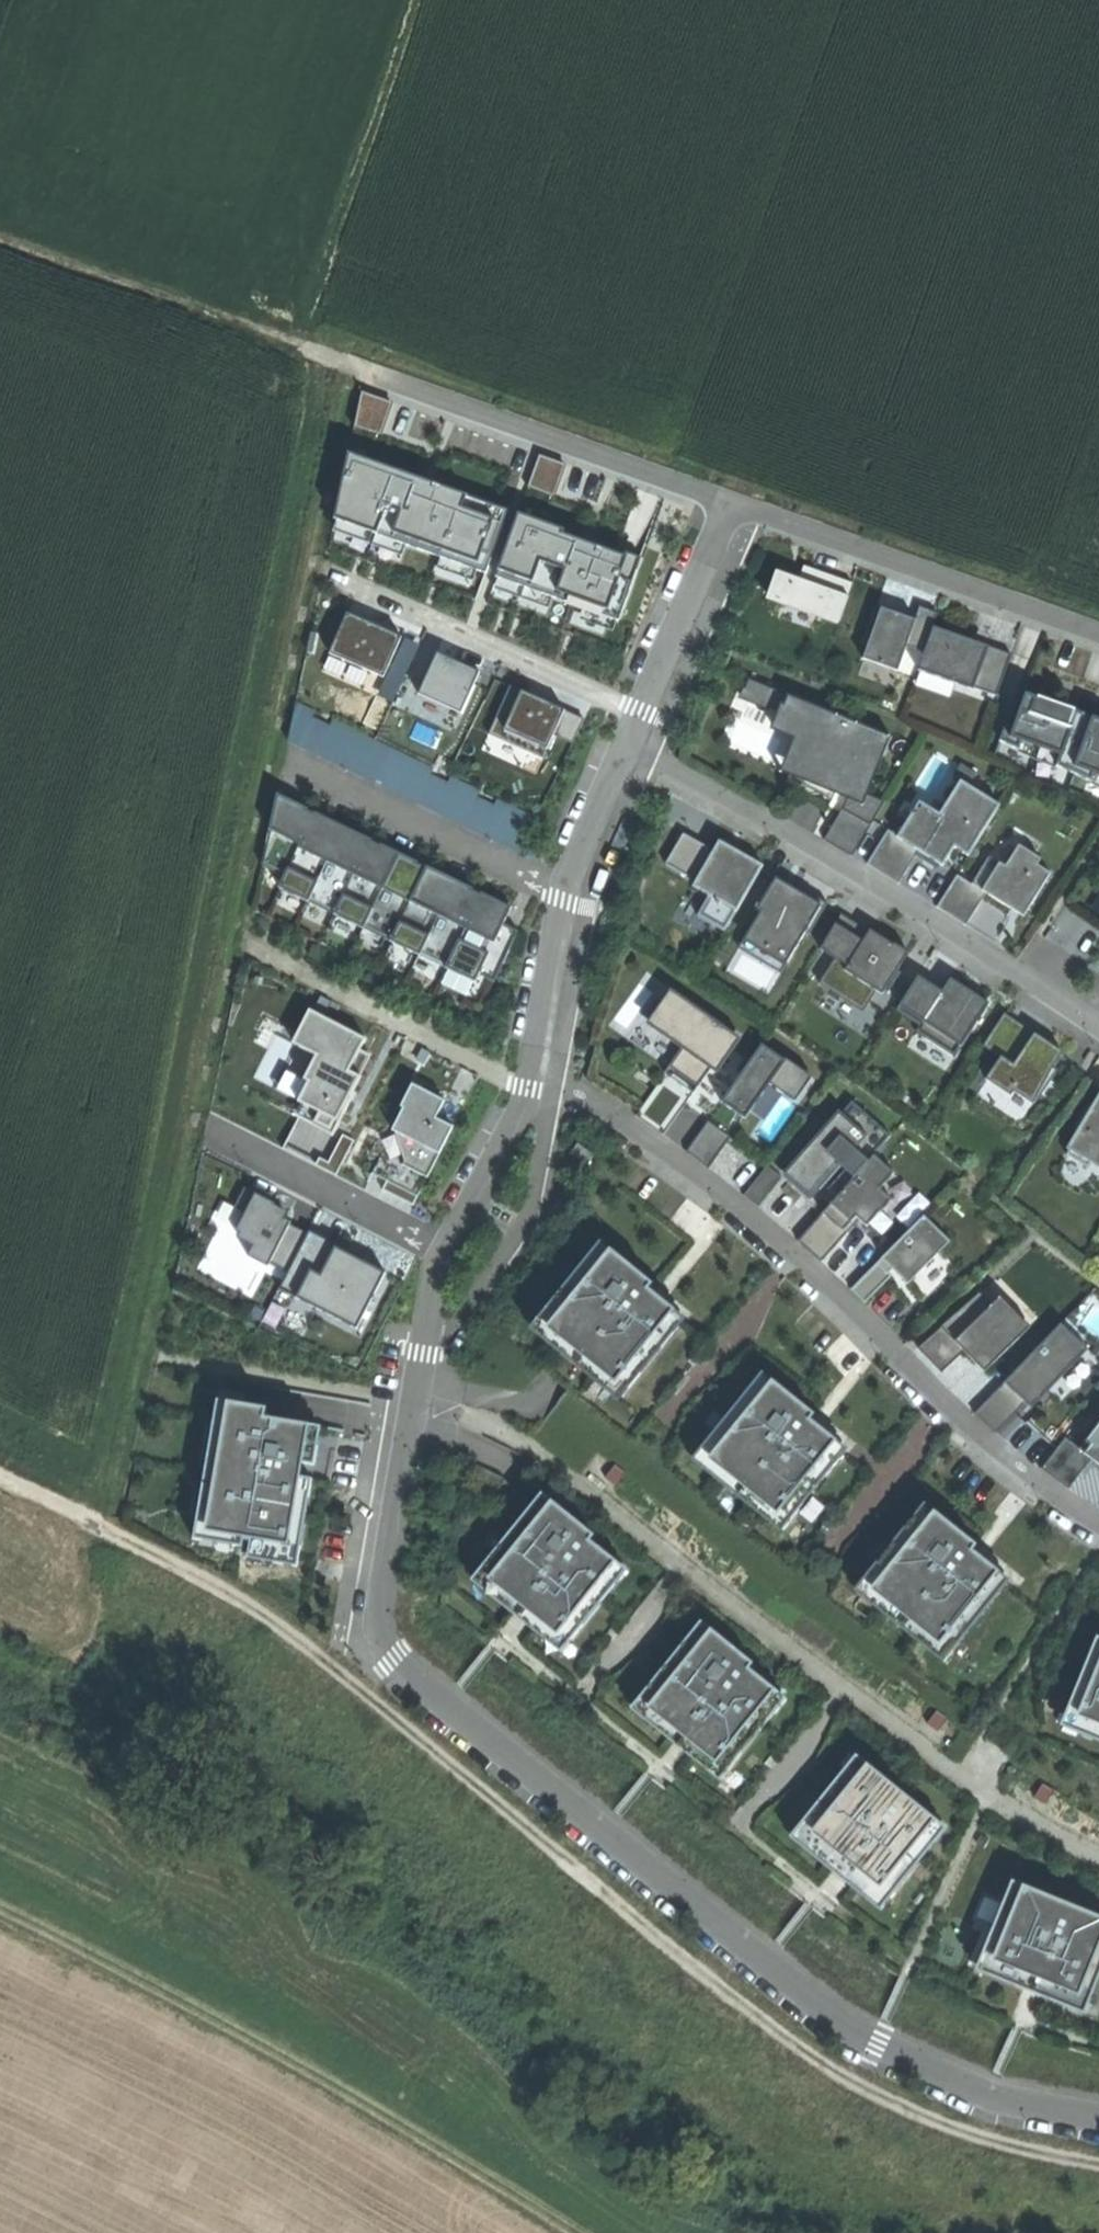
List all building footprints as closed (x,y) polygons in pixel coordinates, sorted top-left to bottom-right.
[(354,425),(385,431),(392,397),(361,390),(354,425)] [(509,506),(351,453),(330,515),(338,517),(334,530),(405,553),(408,544),(488,570),(509,506)] [(540,453),(529,484),(556,493),(567,462),(540,453)] [(561,526),(518,512),(497,573),(621,616),(643,554),(583,533),(581,538),(559,531),(561,526)] [(805,581),(848,596),(852,583),(810,568),(805,581)] [(768,596),(839,621),(848,596),(805,581),(800,580),(777,571),(768,596)] [(584,606),(581,616),(612,628),(616,617),(584,606)] [(904,616),(877,606),(864,643),(869,645),(864,659),(898,670),(907,645),(914,624),(908,622),(903,620),(904,616)] [(920,608),(914,624),(907,645),(925,652),(933,627),(938,614),(920,608)] [(384,672),(400,636),(348,614),(332,650),(384,672)] [(970,640),(933,627),(925,652),(918,671),(974,690),(975,688),(986,654),(984,654),(975,650),(968,648),(970,640)] [(987,646),(984,654),(986,654),(975,688),(997,695),(1012,654),(987,646)] [(479,672),(436,652),(418,691),(461,711),(479,672)] [(780,713),(788,694),(749,678),(748,680),(765,687),(758,704),(780,713)] [(552,733),(563,708),(523,690),(506,727),(546,745),(552,733)] [(1037,698),(1019,691),(1004,733),(1017,743),(1028,713),(1031,714),(1037,698)] [(882,760),(891,737),(822,709),(822,706),(789,692),(788,694),(780,713),(774,728),(812,743),(805,761),(808,762),(800,782),(832,800),(838,785),(844,787),(851,789),(860,793),(861,791),(874,758),(882,760)] [(520,853),(537,819),(497,800),(494,806),(477,798),(480,791),(451,777),(448,784),(430,775),(433,769),(333,721),(330,727),(311,718),(315,711),(296,702),(288,741),(520,853)] [(583,717),(563,708),(552,733),(572,742),(583,717)] [(1031,714),(1028,713),(1017,743),(1011,762),(1098,796),(1098,719),(1075,711),(1069,727),(1055,722),(1031,714)] [(968,856),(1000,805),(966,784),(945,818),(919,802),(897,836),(920,850),(933,859),(943,865),(955,847),(968,856)] [(885,802),(861,791),(860,793),(851,789),(844,807),(824,839),(852,856),(885,802)] [(494,982),(519,932),(503,924),(510,909),(492,900),(489,906),(484,904),(473,899),(468,896),(472,890),(437,874),(434,880),(427,877),(417,872),(413,870),(417,863),(381,846),(377,853),(371,850),(362,845),(357,843),(360,836),(325,820),(322,826),(316,823),(308,819),(304,817),(308,809),(277,794),(262,865),(284,876),(279,888),(476,982),(479,975),(494,982)] [(899,883),(920,850),(897,836),(888,831),(867,863),(899,883)] [(666,864),(712,890),(729,861),(722,856),(683,834),(666,864)] [(1026,913),(1051,874),(1037,865),(1041,859),(1019,846),(1006,867),(1004,866),(987,893),(1010,908),(1012,905),(1018,909),(1026,913)] [(740,906),(763,865),(736,850),(729,861),(712,890),(740,906)] [(966,925),(987,893),(1004,866),(989,857),(972,884),(957,875),(937,907),(966,925)] [(784,889),(773,883),(758,909),(761,911),(748,934),(766,945),(764,949),(787,963),(805,932),(809,935),(828,904),(798,886),(790,899),(786,897),(781,894),(784,889)] [(725,931),(740,906),(712,890),(698,916),(725,931)] [(842,915),(821,948),(836,958),(819,984),(820,985),(822,983),(862,1009),(877,986),(887,992),(900,973),(887,964),(891,957),(896,949),(882,940),(883,939),(870,930),(869,932),(842,915)] [(918,976),(896,1010),(920,1026),(916,1032),(955,1057),(989,1004),(955,982),(951,988),(947,995),(918,976)] [(719,1058),(735,1034),(679,995),(655,1029),(682,1048),(675,1058),(704,1078),(719,1058)] [(366,1035),(311,1006),(293,1039),(316,1051),(303,1075),(308,1078),(297,1098),(304,1101),(298,1112),(301,1114),(334,1131),(375,1053),(361,1046),(366,1035)] [(1035,1034),(1005,1014),(984,1046),(1001,1057),(986,1080),(1011,1096),(1015,1089),(1036,1103),(1057,1071),(1053,1068),(1063,1053),(1046,1042),(1044,1046),(1038,1041),(1033,1038),(1035,1034)] [(762,1045),(722,1102),(736,1112),(741,1105),(745,1108),(750,1112),(770,1084),(780,1090),(797,1066),(776,1052),(775,1054),(762,1045)] [(692,1093),(665,1074),(636,1116),(663,1135),(684,1105),(692,1093)] [(435,1116),(444,1098),(413,1083),(401,1104),(404,1105),(392,1129),(404,1165),(426,1176),(453,1125),(435,1116)] [(1092,1107),(1088,1105),(1076,1127),(1082,1130),(1067,1155),(1088,1167),(1091,1163),(1098,1167),(1098,1095),(1092,1107)] [(850,1174),(854,1177),(866,1164),(891,1136),(852,1102),(798,1163),(823,1186),(842,1165),(846,1169),(846,1170),(850,1174)] [(728,1141),(730,1137),(708,1122),(687,1152),(708,1168),(728,1141)] [(338,1173),(356,1138),(344,1132),(330,1160),(321,1156),(317,1162),(338,1173)] [(578,1143),(571,1152),(588,1164),(594,1155),(578,1143)] [(883,1179),(866,1164),(854,1177),(798,1241),(820,1262),(847,1233),(844,1230),(849,1225),(856,1217),(867,1226),(887,1203),(873,1191),(883,1179)] [(768,1166),(744,1196),(759,1207),(782,1178),(768,1166)] [(288,1269),(307,1232),(286,1221),(287,1220),(281,1217),(285,1210),(271,1203),(272,1202),(253,1192),(233,1230),(237,1232),(235,1236),(251,1243),(245,1254),(264,1264),(267,1259),(288,1269)] [(939,1253),(941,1255),(952,1243),(924,1215),(887,1253),(892,1257),(897,1262),(893,1266),(909,1281),(907,1283),(908,1284),(939,1253)] [(288,1269),(279,1287),(354,1325),(382,1271),(360,1260),(362,1256),(309,1229),(307,1232),(288,1269)] [(592,1272),(582,1264),(535,1321),(548,1332),(553,1327),(567,1338),(563,1344),(577,1355),(581,1349),(602,1366),(597,1371),(610,1382),(615,1376),(629,1388),(682,1322),(645,1292),(652,1283),(637,1271),(610,1249),(592,1272)] [(241,1286),(253,1276),(236,1256),(224,1266),(241,1286)] [(877,1262),(852,1289),(865,1302),(884,1282),(891,1275),(877,1262)] [(979,1291),(919,1348),(942,1372),(964,1350),(972,1343),(979,1350),(992,1362),(1022,1336),(979,1291)] [(1066,1318),(976,1413),(997,1433),(1043,1385),(1046,1388),(1054,1380),(1085,1348),(1081,1344),(1087,1338),(1066,1318)] [(791,1519),(844,1452),(807,1422),(814,1414),(795,1399),(771,1380),(754,1402),(744,1395),(698,1453),(710,1463),(715,1458),(729,1469),(724,1474),(739,1486),(743,1480),(764,1497),(759,1502),(772,1513),(777,1507),(791,1519)] [(268,1410),(219,1403),(199,1542),(257,1550),(255,1568),(296,1573),(311,1469),(316,1429),(266,1422),(268,1410)] [(1042,1469),(1071,1489),(1092,1458),(1066,1438),(1042,1469)] [(604,1576),(616,1561),(590,1540),(594,1535),(551,1501),(533,1523),(523,1515),(477,1573),(490,1584),(494,1578),(509,1590),(504,1595),(519,1607),(523,1601),(532,1609),(543,1617),(539,1623),(552,1633),(556,1628),(571,1639),(615,1584),(604,1576)] [(953,1649),(1006,1583),(969,1553),(976,1544),(955,1528),(934,1511),(916,1533),(906,1525),(860,1583),(872,1593),(877,1588),(891,1599),(887,1605),(901,1616),(905,1611),(926,1627),(921,1633),(934,1643),(938,1638),(953,1649)] [(612,1628),(606,1635),(612,1640),(618,1633),(612,1628)] [(730,1767),(774,1713),(763,1704),(775,1689),(748,1668),(753,1663),(710,1629),(693,1651),(683,1643),(637,1701),(649,1712),(654,1706),(668,1717),(663,1723),(678,1735),(682,1729),(691,1736),(702,1745),(698,1751),(711,1761),(716,1756),(730,1767)] [(1097,1636),(1088,1658),(1098,1662),(1088,1688),(1077,1684),(1066,1712),(1084,1720),(1079,1732),(1098,1740),(1098,1637),(1097,1636)] [(923,1833),(935,1819),(867,1763),(854,1779),(844,1770),(795,1830),(808,1840),(813,1834),(827,1846),(823,1851),(837,1863),(841,1857),(850,1864),(863,1875),(858,1880),(871,1891),(876,1885),(890,1897),(934,1842),(923,1833)] [(1012,1881),(1004,1902),(1014,1906),(1004,1932),(993,1928),(980,1958),(1026,1977),(1041,1983),(1037,1994),(1084,2013),(1098,1975),(1098,1970),(1090,1966),(1098,1945),(1098,1916),(1012,1881)]
